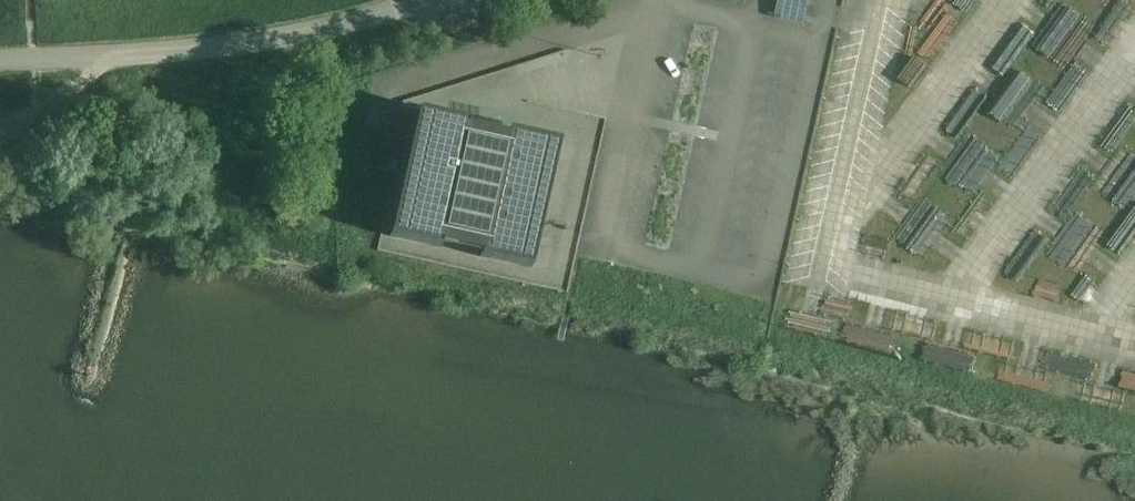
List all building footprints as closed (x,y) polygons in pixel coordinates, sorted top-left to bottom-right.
[(469,121),(417,110),(389,237),(440,248),(441,244),(480,252),(479,256),(531,267),(559,141),(508,130),(507,134),(499,133),(501,122),(478,117),(475,127),(468,125),(469,121)] [(402,142),(370,135),(363,165),(395,173),(402,142)]
